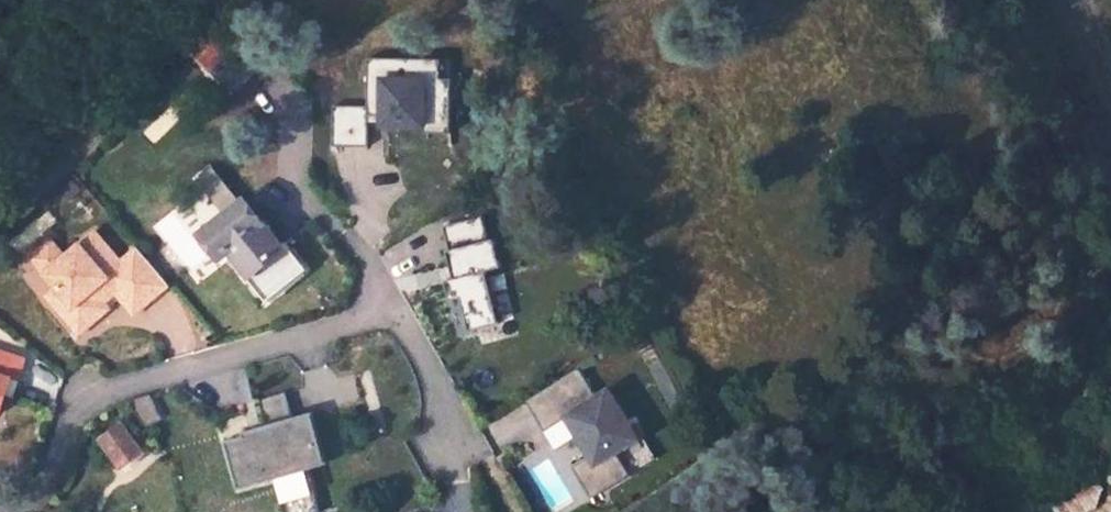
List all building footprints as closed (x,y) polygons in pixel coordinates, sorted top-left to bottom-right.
[(248,34),(225,12),(189,49),(213,71),(248,34)] [(370,103),(336,103),(336,144),(372,145),(372,118),(384,118),(384,126),(452,127),(453,57),(371,56),(370,103)] [(246,202),(205,235),(222,257),(232,248),(246,267),(242,269),(267,301),(308,269),(291,248),(285,251),(246,202)] [(487,215),(449,224),(454,245),(450,248),(456,275),(446,277),(451,300),(464,297),(471,327),(503,320),(491,268),(503,265),(497,237),(493,238),(487,215)] [(52,237),(30,256),(55,286),(46,294),(80,334),(123,298),(136,314),(171,285),(139,248),(123,261),(100,234),(71,259),(52,237)] [(7,294),(18,283),(0,267),(0,288),(7,294)] [(0,343),(0,415),(5,416),(12,394),(18,396),(32,354),(0,343)] [(527,398),(547,430),(567,418),(588,453),(575,461),(596,496),(633,474),(619,450),(641,436),(611,386),(599,393),(582,365),(527,398)] [(315,411),(226,435),(240,487),(329,462),(315,411)] [(143,454),(123,426),(103,440),(124,468),(143,454)] [(1053,510),(1054,511),(1092,511),(1099,509),(1105,490),(1083,491),(1070,499),(1053,510)]
